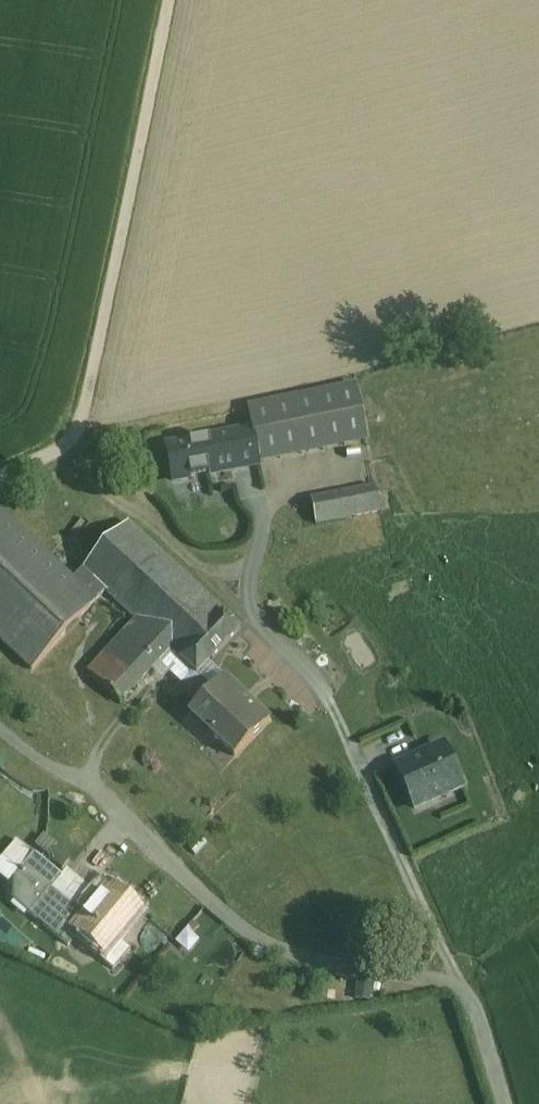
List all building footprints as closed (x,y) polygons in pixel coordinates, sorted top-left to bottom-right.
[(248,408),(251,425),(259,463),(367,441),(356,386),(248,408)] [(251,425),(163,443),(170,481),(259,463),(251,425)] [(48,485),(49,482),(48,479),(47,477),(44,476),(42,475),(39,476),(37,477),(35,480),(35,482),(35,485),(37,487),(39,488),(42,489),(45,488),(47,487),(48,485)] [(375,486),(311,499),(316,525),(380,512),(375,486)] [(41,498),(42,496),(41,493),(40,491),(38,490),(35,489),(32,490),(30,491),(29,493),(28,496),(29,499),(30,501),(33,502),(35,503),(38,502),(40,501),(41,498)] [(0,512),(0,640),(32,670),(106,591),(88,574),(78,585),(0,512)] [(127,524),(83,569),(88,574),(106,591),(138,621),(169,651),(212,604),(127,524)] [(212,604),(169,651),(196,676),(240,629),(223,613),(223,614),(212,604)] [(138,621),(133,623),(88,672),(121,703),(169,651),(138,621)] [(224,678),(190,714),(235,757),(269,721),(224,678)] [(443,747),(397,768),(415,810),(462,788),(443,747)] [(9,764),(0,756),(0,774),(9,764)] [(61,878),(35,856),(24,870),(25,870),(24,871),(22,870),(20,872),(21,874),(17,879),(15,900),(63,940),(72,928),(82,915),(51,890),(61,878)] [(82,915),(72,928),(103,954),(139,911),(108,885),(82,915)]
